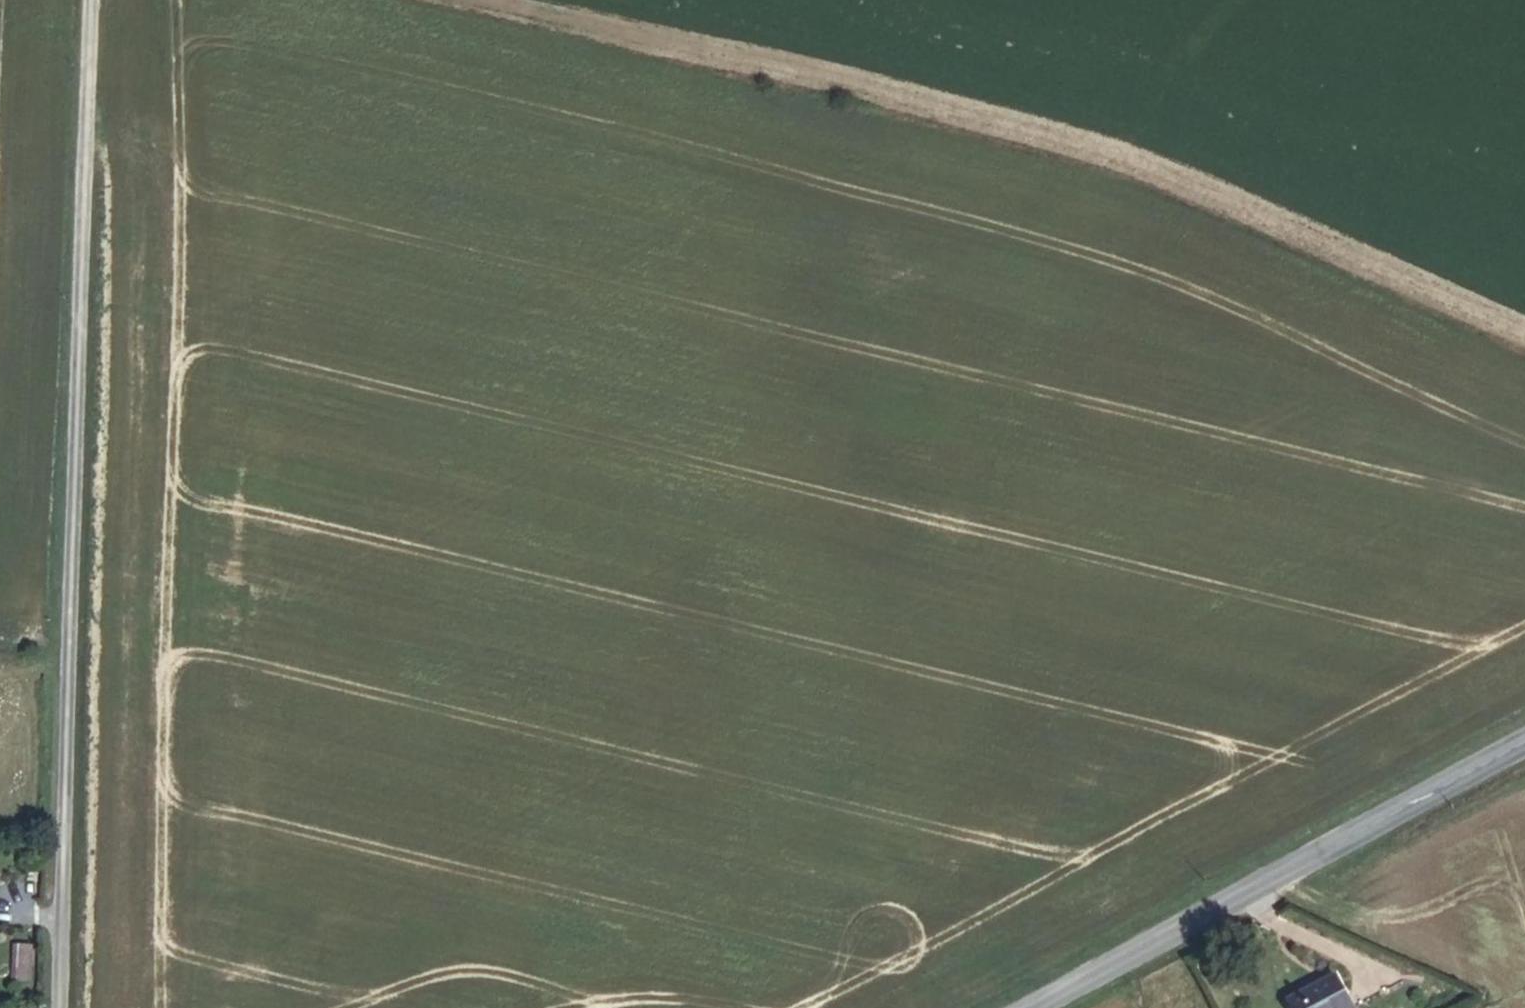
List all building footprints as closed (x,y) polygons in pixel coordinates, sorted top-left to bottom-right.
[(1356,992),(1325,1007),(1366,1007),(1356,992)]
